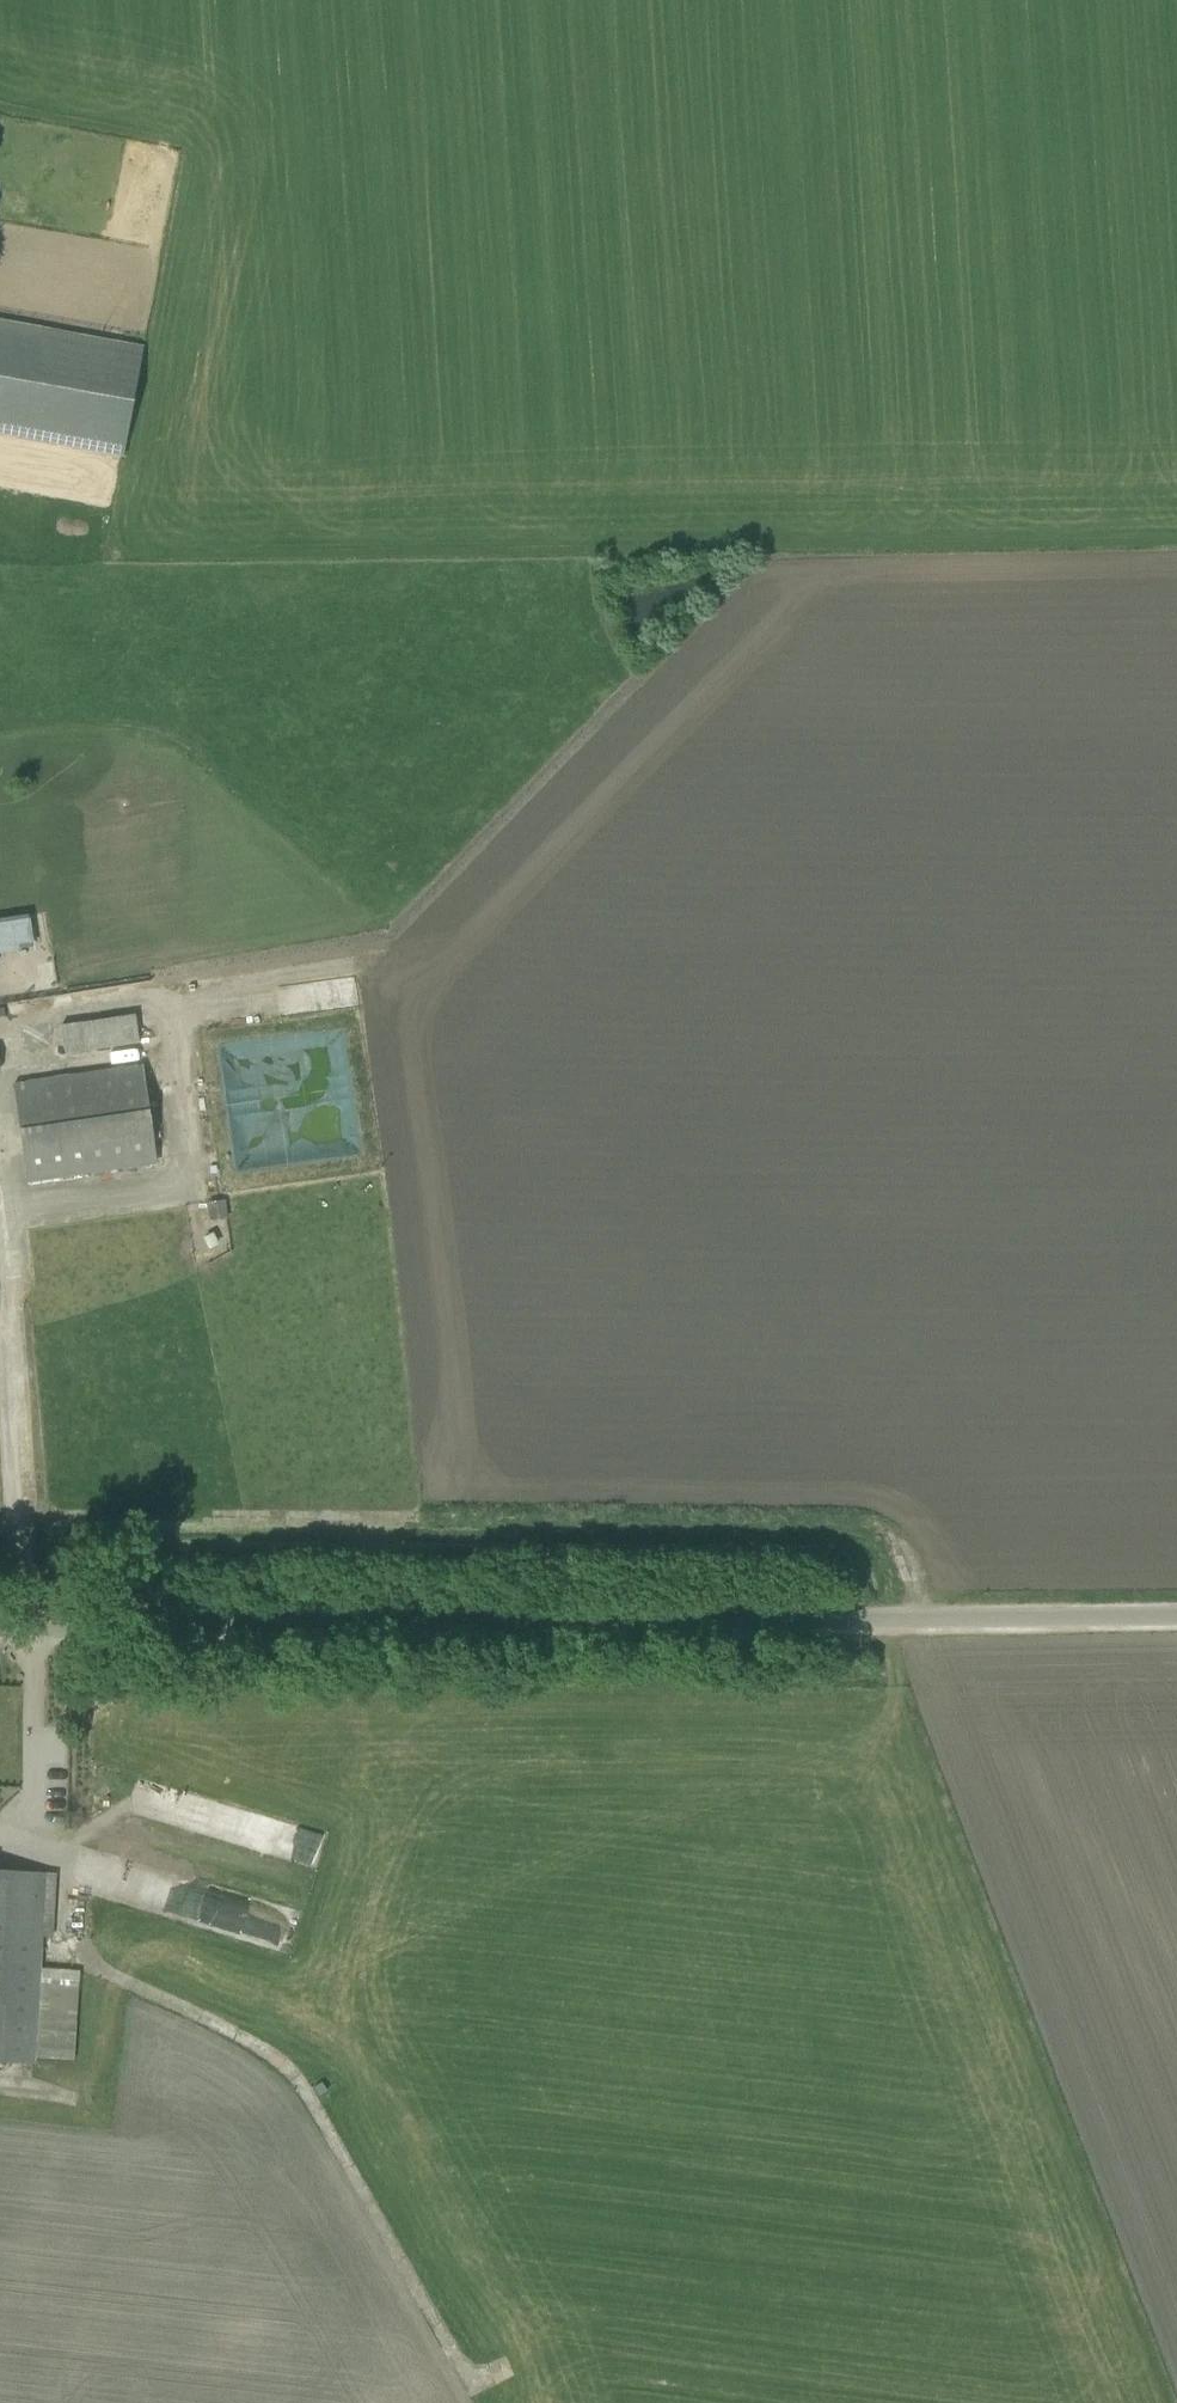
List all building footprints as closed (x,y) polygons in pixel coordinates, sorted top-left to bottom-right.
[(133,401),(143,347),(0,321),(0,377),(133,401)] [(133,401),(0,377),(0,433),(123,455),(133,401)] [(64,1056),(139,1045),(134,1015),(60,1026),(64,1056)] [(26,1183),(156,1164),(143,1064),(12,1083),(26,1183)] [(82,1715),(82,1702),(68,1701),(68,1714),(82,1715)] [(41,1956),(46,1873),(0,1870),(0,2063),(35,2065),(41,1956)] [(120,1901),(201,1923),(210,1892),(129,1870),(120,1901)]
